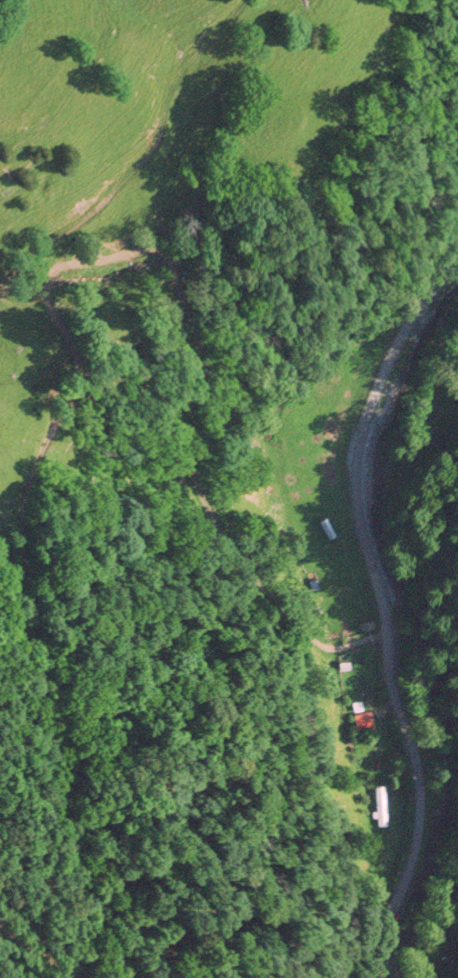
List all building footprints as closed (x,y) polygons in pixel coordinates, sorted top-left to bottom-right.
[(317,522),(324,517),(335,536),(328,540),(317,522)] [(307,575),(314,572),(320,588),(314,591),(307,575)] [(309,619),(304,609),(315,604),(320,614),(309,619)] [(339,671),(338,661),(349,660),(350,670),(339,671)] [(352,703),(361,701),(363,710),(354,712),(352,703)] [(374,787),(385,786),(387,827),(377,828),(374,787)]
